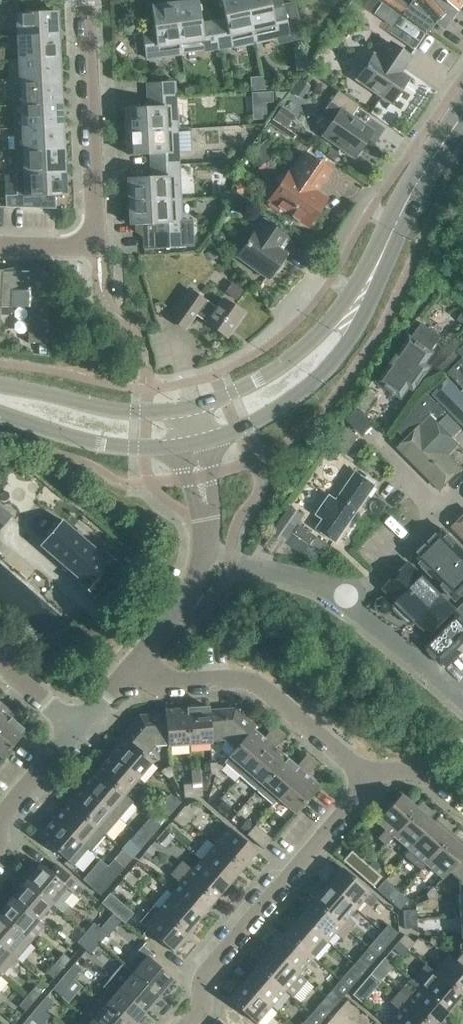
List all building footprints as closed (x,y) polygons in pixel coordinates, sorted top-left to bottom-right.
[(218,48),(231,46),(255,41),(251,29),(245,0),(221,0),(225,19),(213,21),(218,48)] [(283,6),(271,9),(269,0),(245,0),(251,29),(255,41),(289,33),(283,6)] [(355,2),(371,13),(379,1),(378,0),(357,0),(355,2)] [(435,22),(443,28),(457,9),(457,10),(462,2),(462,0),(411,0),(403,12),(428,31),(435,22)] [(203,49),(204,51),(218,48),(213,21),(201,24),(198,1),(182,3),(180,1),(178,4),(174,4),(179,42),(180,42),(181,52),(203,49)] [(181,52),(180,42),(179,42),(174,4),(170,5),(168,3),(167,5),(151,7),(154,30),(144,31),(144,32),(144,35),(143,39),(144,42),(144,45),(144,48),(145,52),(146,55),(148,58),(148,59),(182,54),(181,52)] [(55,34),(54,25),(56,25),(56,19),(58,17),(55,16),(55,11),(17,13),(18,36),(55,34)] [(18,36),(19,59),(57,57),(57,53),(59,51),(57,50),(57,44),(55,44),(55,34),(18,36)] [(410,56),(390,43),(379,59),(373,54),(356,79),(391,103),(408,78),(399,72),(410,56)] [(58,61),(57,57),(19,59),(20,82),(57,80),(57,70),(58,70),(58,65),(60,63),(58,61)] [(13,105),(21,105),(60,103),(60,99),(62,97),(59,95),(59,90),(58,90),(57,80),(20,82),(12,82),(13,105)] [(147,95),(175,94),(174,81),(146,83),(147,95)] [(372,131),(351,116),(358,105),(338,91),(321,115),(332,122),(322,135),(354,157),(372,131)] [(126,127),(126,131),(176,129),(175,94),(147,95),(148,107),(125,108),(126,124),(124,126),(126,127)] [(60,107),(60,103),(21,105),(13,105),(15,128),(23,128),(59,126),(59,116),(60,116),(60,111),(62,109),(60,107)] [(290,126),(297,116),(284,107),(277,117),(290,126)] [(59,126),(23,128),(15,128),(16,151),(62,149),(62,145),(64,143),(62,141),(61,136),(60,136),(59,126)] [(150,154),(151,165),(178,164),(176,129),(126,131),(126,135),(124,137),(126,139),(127,155),(150,154)] [(62,149),(16,151),(17,174),(62,172),(61,161),(63,161),(62,156),(64,154),(62,152),(62,149)] [(284,210),(307,225),(325,198),(315,191),(329,171),(304,154),(290,174),(289,173),(279,188),(273,189),(266,200),(267,205),(277,213),(283,211),(284,210)] [(179,176),(178,164),(151,165),(151,177),(128,178),(129,193),(127,196),(129,197),(129,201),(168,199),(180,198),(179,176)] [(62,181),(62,172),(17,174),(18,196),(6,196),(6,207),(54,208),(54,195),(64,195),(64,190),(66,188),(64,186),(64,181),(62,181)] [(128,207),(130,209),(131,225),(134,225),(134,230),(143,230),(144,249),(193,246),(192,219),(181,220),(180,198),(168,199),(129,201),(130,205),(128,207)] [(263,219),(237,256),(268,278),(273,271),(274,272),(278,271),(282,265),(282,261),(281,260),(285,254),(277,248),(285,237),(287,239),(288,238),(263,219)] [(9,315),(12,312),(13,306),(28,307),(27,343),(48,343),(49,271),(12,271),(12,273),(2,273),(2,279),(1,279),(0,295),(0,306),(0,308),(0,315),(9,315)] [(225,292),(235,300),(243,289),(232,282),(225,292)] [(191,290),(181,304),(170,319),(185,329),(195,314),(226,336),(243,313),(222,298),(216,308),(191,290)] [(453,347),(446,353),(434,365),(437,369),(444,376),(462,357),(458,352),(453,347)] [(403,405),(436,359),(423,348),(389,396),(403,405)] [(448,372),(462,388),(462,358),(448,372)] [(432,395),(462,426),(462,390),(450,377),(432,395)] [(367,414),(380,396),(370,389),(357,407),(367,414)] [(430,426),(445,411),(438,404),(423,419),(430,426)] [(450,415),(440,425),(462,449),(462,427),(450,415)] [(418,416),(402,431),(412,441),(428,426),(418,416)] [(328,482),(346,458),(364,432),(350,423),(315,473),(328,482)] [(449,483),(462,468),(462,460),(432,430),(414,449),(449,483)] [(340,546),(380,487),(361,473),(342,501),(332,495),(319,514),(328,521),(320,531),(340,546)] [(11,514),(0,505),(0,527),(11,514)] [(290,506),(272,533),(286,543),(312,561),(315,563),(319,557),(322,559),(331,546),(318,538),(314,534),(299,524),(304,516),(290,506)] [(120,566),(104,553),(102,554),(62,520),(40,545),(80,580),(79,582),(94,595),(120,566)] [(448,533),(427,554),(462,591),(462,548),(448,533)] [(413,565),(388,591),(430,633),(455,607),(413,565)] [(462,642),(462,616),(457,610),(423,644),(442,663),(462,642)] [(9,716),(11,713),(1,705),(0,706),(0,726),(9,716)] [(211,742),(211,741),(208,710),(209,710),(209,706),(186,708),(189,744),(211,742)] [(167,745),(189,744),(186,708),(164,710),(165,714),(167,745)] [(228,756),(234,749),(252,728),(253,729),(255,726),(235,708),(209,710),(208,710),(211,741),(224,740),(221,750),(228,756)] [(121,736),(124,738),(125,738),(145,756),(146,755),(154,745),(167,745),(165,714),(139,715),(121,736)] [(9,716),(0,726),(0,756),(2,758),(25,730),(9,716)] [(240,776),(279,731),(273,726),(263,738),(253,729),(252,728),(234,749),(228,756),(223,762),(240,776)] [(284,735),(279,731),(240,776),(256,790),(261,784),(285,757),(274,747),(284,735)] [(152,761),(146,755),(145,756),(125,738),(124,738),(110,754),(138,778),(152,761)] [(110,754),(96,771),(124,794),(138,778),(110,754)] [(296,766),(285,757),(261,784),(256,790),(273,804),(278,798),(311,759),(306,754),(296,766)] [(317,764),(311,759),(278,798),(295,812),(318,785),(307,775),(317,764)] [(216,775),(222,767),(220,765),(213,763),(210,763),(211,773),(216,775)] [(168,778),(173,776),(172,766),(169,766),(162,769),(160,772),(168,778)] [(96,771),(82,787),(109,811),(118,818),(133,802),(124,794),(96,771)] [(193,797),(202,796),(201,783),(192,784),(193,797)] [(184,797),(193,797),(192,784),(183,784),(184,797)] [(82,787),(68,803),(95,827),(104,835),(118,818),(109,811),(82,787)] [(174,809),(180,802),(170,794),(164,801),(174,809)] [(377,821),(385,829),(378,837),(387,844),(394,836),(417,808),(400,794),(392,803),(383,795),(369,812),(378,820),(377,821)] [(231,807),(222,800),(216,807),(225,815),(231,807)] [(168,816),(174,809),(164,801),(158,807),(168,816)] [(68,803),(54,820),(81,843),(95,827),(68,803)] [(188,821),(194,814),(184,806),(179,813),(188,821)] [(433,822),(417,808),(394,836),(410,849),(410,850),(433,823),(433,822)] [(182,828),(188,821),(179,813),(173,820),(182,828)] [(426,864),(450,837),(443,831),(445,828),(436,819),(433,822),(433,823),(410,850),(410,849),(404,855),(421,870),(426,864)] [(87,848),(81,843),(54,820),(40,837),(67,860),(73,865),(87,848)] [(263,849),(272,839),(255,824),(247,834),(263,849)] [(146,842),(152,835),(142,826),(136,833),(146,842)] [(256,851),(229,827),(215,844),(242,868),(256,851)] [(140,849),(146,842),(136,833),(130,840),(140,849)] [(450,837),(426,864),(443,878),(449,872),(448,871),(462,854),(462,843),(459,840),(457,843),(450,837)] [(242,868),(215,844),(200,860),(228,884),(242,868)] [(366,881),(375,871),(351,851),(343,860),(366,881)] [(449,872),(459,879),(460,893),(460,894),(462,894),(462,854),(448,871),(449,872)] [(118,874),(124,868),(114,859),(108,866),(118,874)] [(228,884),(200,860),(192,870),(182,861),(176,868),(214,900),(228,884)] [(25,881),(52,903),(62,912),(67,905),(64,902),(79,885),(56,864),(49,871),(40,864),(34,871),(31,868),(22,878),(25,881)] [(112,881),(118,874),(108,866),(102,873),(90,887),(100,895),(112,881)] [(214,900),(176,868),(170,875),(181,883),(172,893),(199,917),(214,900)] [(342,868),(328,884),(355,908),(362,899),(370,906),(377,898),(342,868)] [(128,871),(122,878),(132,886),(138,879),(128,871)] [(373,886),(381,876),(375,871),(366,881),(373,886)] [(392,903),(401,893),(385,880),(376,890),(392,903)] [(11,897),(38,920),(52,903),(25,881),(11,897)] [(347,916),(355,908),(328,884),(314,901),(348,930),(354,923),(347,916)] [(428,899),(438,898),(438,895),(434,888),(432,886),(426,894),(428,899)] [(124,923),(133,913),(109,893),(101,903),(113,913),(121,920),(124,923)] [(199,917),(172,893),(158,909),(185,933),(199,917)] [(399,909),(408,899),(401,893),(392,903),(399,909)] [(11,897),(0,910),(0,916),(24,936),(30,941),(44,925),(38,920),(11,897)] [(314,901),(299,917),(327,941),(334,932),(341,938),(348,930),(314,901)] [(154,905),(139,922),(174,952),(183,942),(179,940),(185,933),(158,909),(154,905)] [(403,919),(416,918),(416,909),(403,910),(403,919)] [(100,928),(92,938),(99,943),(107,934),(108,935),(121,920),(113,913),(100,928)] [(16,958),(30,941),(24,936),(0,916),(0,944),(10,952),(16,958)] [(299,917),(285,933),(313,957),(327,941),(299,917)] [(404,928),(417,927),(416,918),(403,919),(404,928)] [(92,938),(100,928),(94,922),(85,932),(92,938)] [(392,940),(399,933),(389,924),(382,932),(392,940)] [(84,947),(92,938),(85,932),(77,942),(84,947)] [(378,957),(392,940),(382,932),(368,948),(378,957)] [(271,950),(299,973),(313,957),(285,933),(272,950),(271,950)] [(408,949),(414,942),(405,934),(399,940),(408,949)] [(429,942),(436,949),(438,946),(441,939),(441,936),(431,937),(429,942)] [(90,953),(99,943),(92,938),(84,947),(90,953)] [(402,956),(408,949),(399,940),(393,947),(402,956)] [(125,966),(158,995),(173,978),(150,958),(154,952),(144,943),(125,966)] [(1,973),(8,966),(9,967),(12,966),(18,960),(16,958),(10,952),(0,944),(0,973),(1,973)] [(263,959),(257,966),(284,990),(292,996),(306,980),(298,974),(299,973),(271,950),(272,950),(268,947),(260,957),(263,959)] [(364,973),(378,957),(368,948),(354,964),(364,973)] [(455,960),(455,961),(462,968),(462,951),(455,960)] [(62,969),(70,959),(63,953),(55,963),(62,969)] [(462,993),(462,968),(455,961),(455,960),(449,955),(434,971),(461,995),(462,993)] [(53,978),(62,969),(55,963),(47,972),(53,978)] [(73,978),(81,969),(74,963),(66,972),(73,978)] [(108,980),(144,1011),(158,995),(125,966),(122,964),(108,980)] [(350,989),(364,973),(354,964),(340,980),(350,989)] [(447,1011),(461,995),(434,971),(426,965),(412,981),(410,979),(447,1011)] [(257,966),(243,983),(270,1006),(284,990),(257,966)] [(65,988),(73,978),(66,972),(58,982),(65,988)] [(362,1003),(380,982),(370,974),(352,995),(362,1003)] [(429,1023),(436,1023),(447,1011),(410,979),(396,995),(429,1023)] [(144,1011),(108,980),(103,986),(107,990),(98,1000),(126,1023),(134,1023),(144,1011)] [(335,1005),(350,989),(340,980),(326,997),(335,1005)] [(270,1006),(243,983),(229,999),(256,1023),(270,1006)] [(33,1001),(42,992),(35,986),(27,995),(33,1001)] [(25,1011),(33,1001),(27,995),(18,1005),(25,1011)] [(396,995),(390,1002),(400,1011),(392,1021),(392,1022),(391,1023),(429,1023),(396,995)] [(45,1011),(53,1001),(46,996),(38,1005),(45,1011)] [(321,1021),(329,1012),(335,1005),(326,997),(311,1013),(321,1021)] [(98,1000),(93,1005),(85,1008),(80,1013),(84,1017),(93,1023),(126,1023),(98,1000)] [(36,1021),(45,1011),(38,1005),(30,1015),(36,1021)] [(321,1021),(311,1013),(302,1023),(319,1023),(321,1021)]
